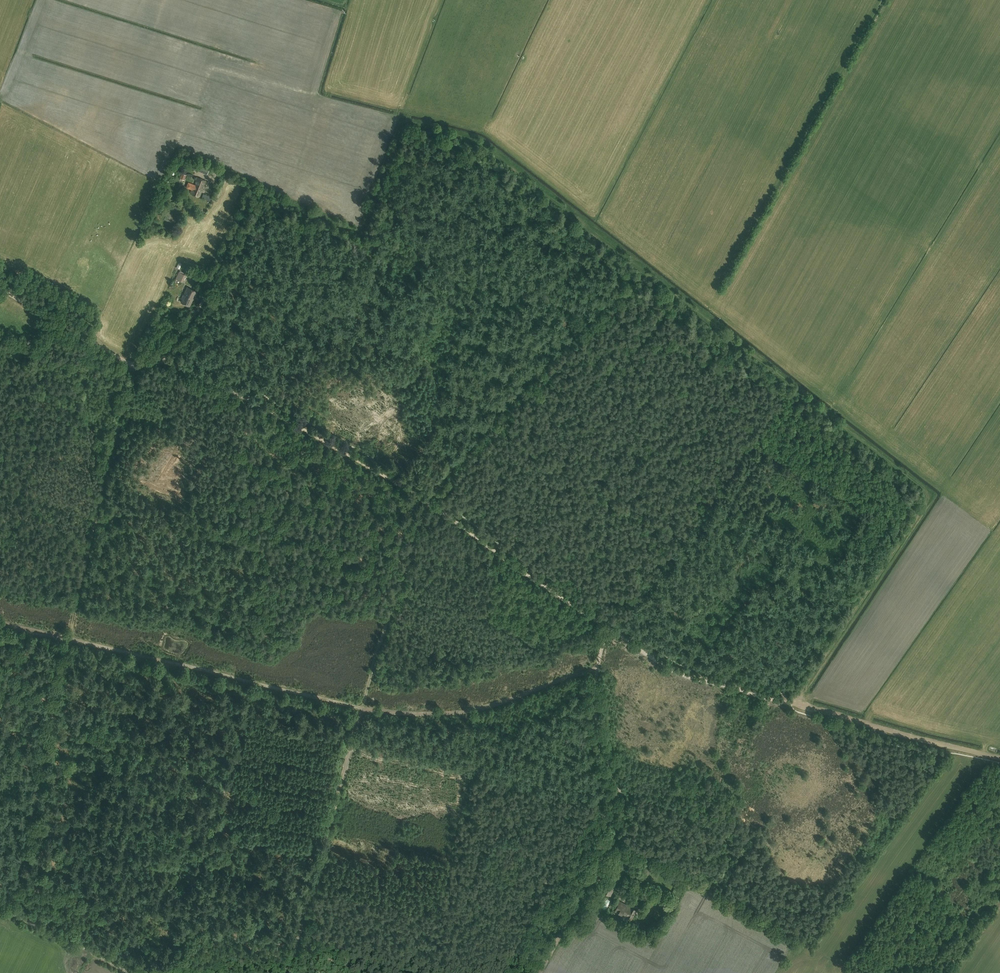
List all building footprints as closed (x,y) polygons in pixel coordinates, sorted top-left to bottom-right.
[(210,167),(198,163),(196,169),(207,174),(210,167)] [(192,190),(190,193),(199,197),(206,181),(197,177),(195,183),(196,184),(195,185),(194,185),(190,183),(188,188),(192,190)] [(179,272),(176,279),(182,282),(186,275),(179,272)] [(181,302),(190,306),(192,299),(193,300),(194,300),(193,299),(194,297),(197,292),(186,287),(183,294),(181,299),(182,299),(181,302)] [(648,864),(643,872),(648,874),(652,867),(648,864)] [(608,880),(602,892),(610,896),(617,881),(610,877),(608,880)] [(635,914),(637,908),(640,910),(643,904),(635,900),(631,908),(619,902),(614,911),(623,915),(621,918),(625,920),(627,917),(631,920),(633,916),(634,917),(635,914)]
